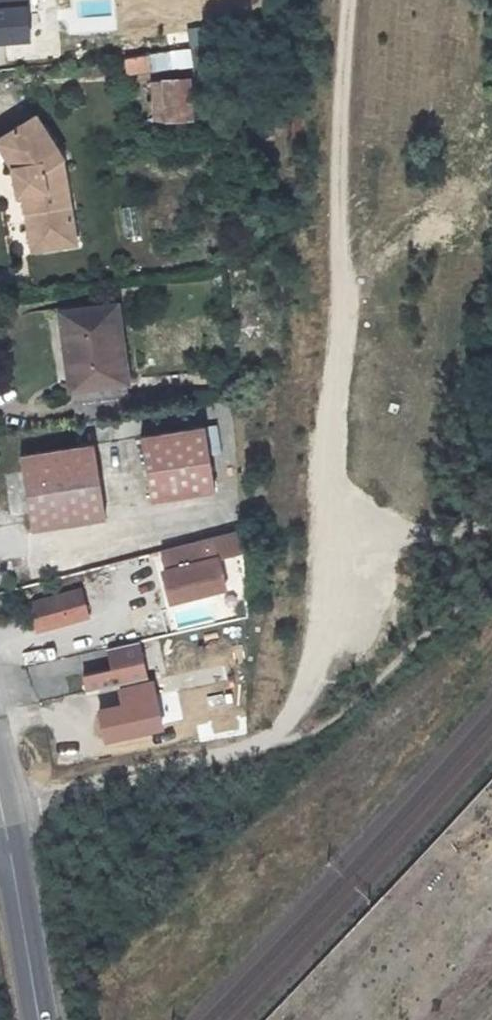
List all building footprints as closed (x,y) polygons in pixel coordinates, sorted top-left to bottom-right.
[(28,45),(25,0),(0,0),(0,47),(28,45)] [(172,51),(125,58),(126,73),(174,65),(172,51)] [(152,81),(154,121),(191,119),(189,79),(152,81)] [(18,194),(25,193),(33,251),(77,244),(68,180),(65,160),(37,115),(0,140),(0,144),(14,165),(18,194)] [(125,381),(114,306),(63,313),(72,388),(77,418),(129,410),(125,381)] [(215,489),(205,423),(139,433),(150,499),(215,489)] [(33,529),(108,516),(95,441),(20,453),(33,529)] [(239,531),(162,551),(167,570),(162,571),(169,600),(223,587),(215,558),(240,552),(239,531)] [(39,629),(89,618),(82,591),(32,603),(39,629)] [(134,641),(103,648),(108,667),(80,674),(84,693),(143,678),(134,641)] [(148,675),(160,674),(159,649),(146,649),(148,675)]
